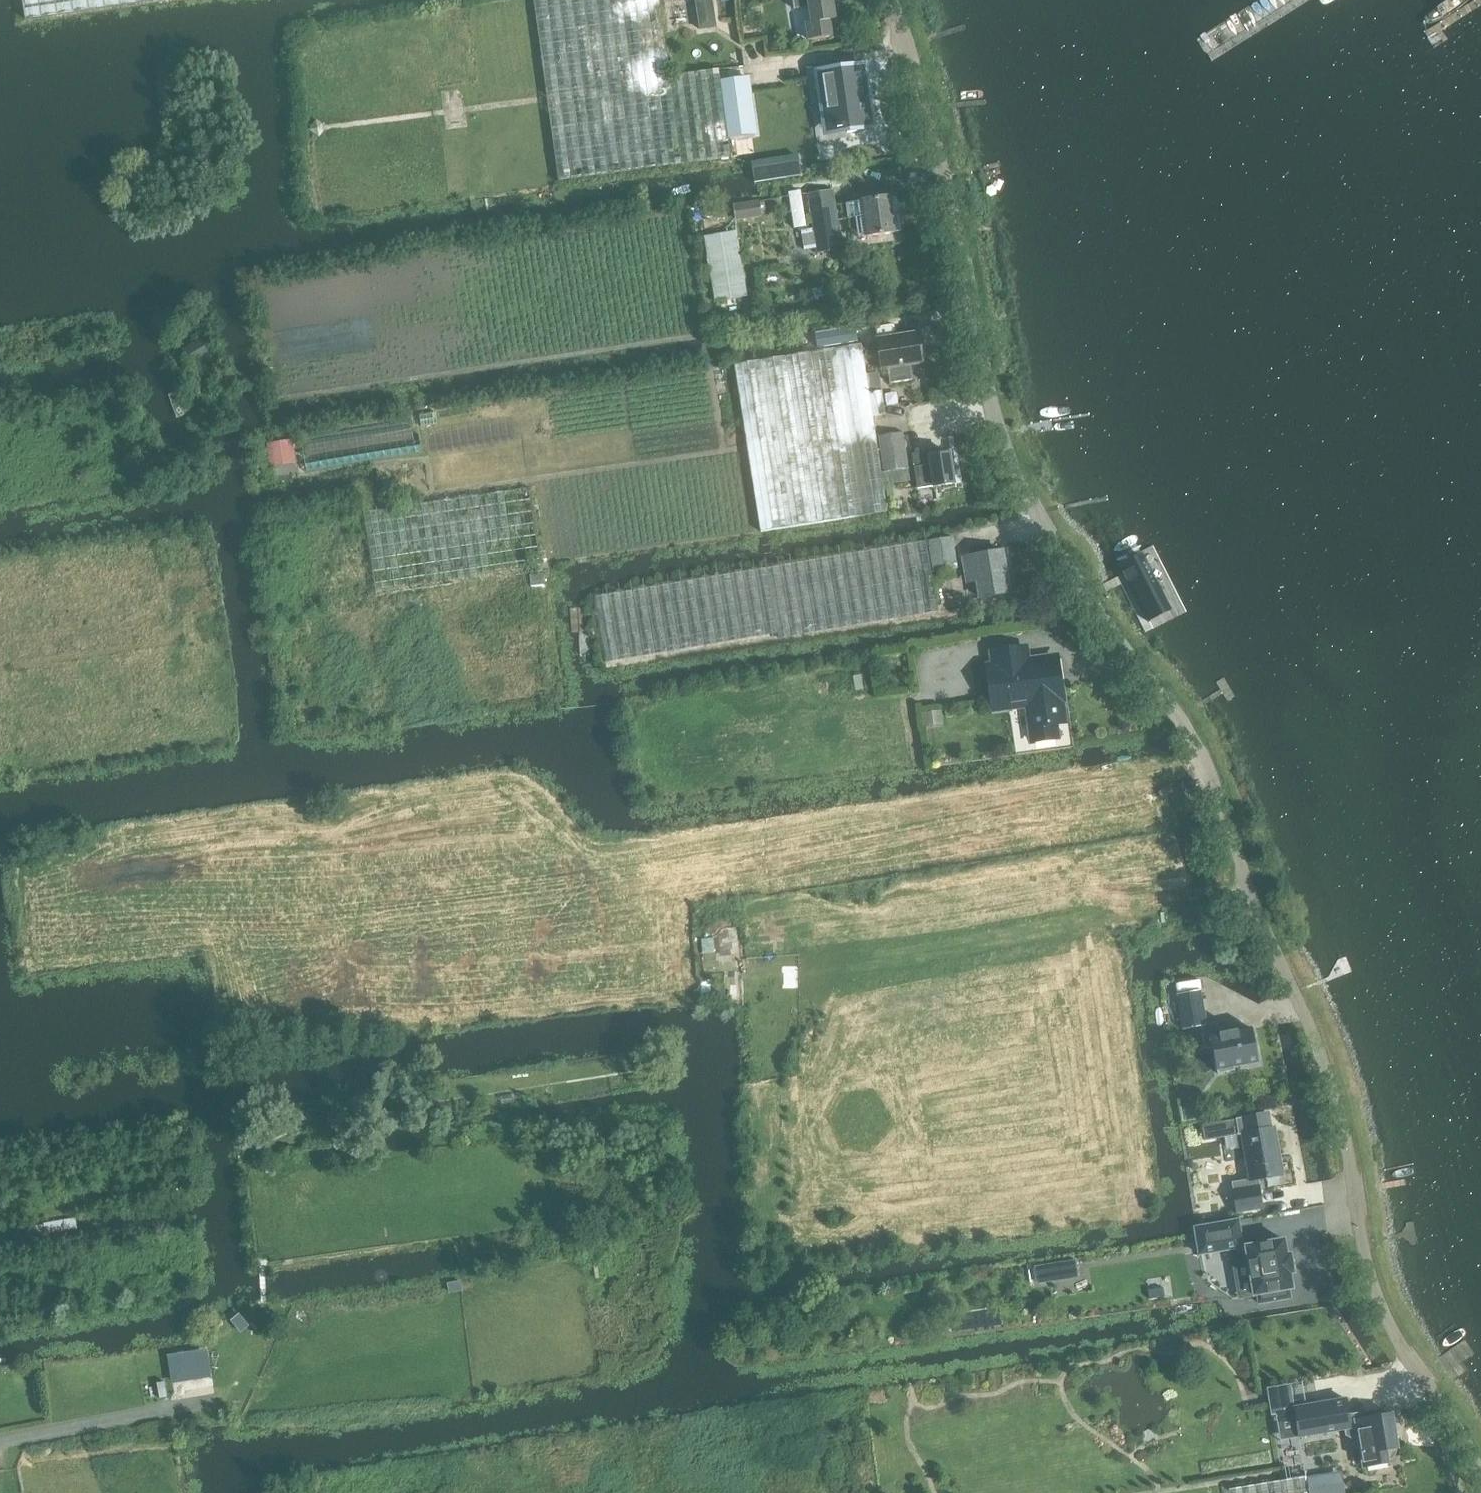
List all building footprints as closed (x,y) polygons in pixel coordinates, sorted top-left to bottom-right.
[(25,19),(151,0),(22,0),(25,19)] [(558,179),(733,156),(721,70),(669,77),(659,0),(533,0),(558,179)] [(716,28),(712,0),(694,0),(698,31),(716,28)] [(793,8),(808,6),(811,21),(805,22),(808,40),(833,35),(830,19),(836,18),(832,0),(792,0),(793,8)] [(858,65),(820,71),(829,125),(836,124),(836,127),(841,126),(841,123),(845,123),(846,130),(857,128),(867,127),(858,65)] [(744,67),(721,70),(733,156),(756,153),(744,67)] [(316,119),(309,128),(319,136),(323,132),(322,123),(316,119)] [(797,156),(752,162),(754,182),(800,175),(797,156)] [(842,248),(832,189),(806,194),(816,253),(842,248)] [(893,194),(888,195),(861,199),(862,201),(845,203),(847,217),(855,215),(858,236),(894,230),(899,230),(893,194)] [(759,199),(733,203),(736,220),(761,216),(759,199)] [(736,230),(703,236),(715,302),(747,296),(736,230)] [(853,280),(845,281),(846,289),(854,289),(853,280)] [(860,327),(837,331),(839,344),(862,340),(860,327)] [(919,332),(877,337),(880,368),(887,368),(889,382),(911,380),(909,365),(923,363),(919,332)] [(211,354),(200,337),(180,350),(194,373),(210,363),(206,357),(211,354)] [(881,391),(870,392),(863,345),(735,364),(760,530),(887,511),(884,484),(878,436),(874,416),(884,414),(881,391)] [(903,432),(878,436),(884,484),(910,481),(903,432)] [(295,435),(268,437),(270,464),(298,462),(295,435)] [(928,451),(912,453),(917,487),(955,482),(951,453),(929,456),(928,451)] [(541,571),(530,487),(364,511),(376,595),(541,571)] [(938,610),(932,572),(958,568),(952,536),(926,540),(595,596),(606,661),(778,633),(778,634),(938,610)] [(979,597),(1006,592),(1001,570),(998,549),(961,556),(965,577),(975,575),(979,597)] [(1150,549),(1119,566),(1121,570),(1153,631),(1158,640),(1189,623),(1184,614),(1152,553),(1150,549)] [(994,650),(996,666),(991,667),(996,707),(1029,702),(1035,742),(1055,739),(1053,724),(1062,723),(1057,683),(1051,683),(1048,659),(1026,662),(1023,646),(994,650)] [(944,724),(942,710),(923,712),(924,726),(944,724)] [(1236,1068),(1235,1064),(1259,1060),(1252,1026),(1220,1032),(1217,1029),(1216,1022),(1213,1023),(1211,1021),(1208,1022),(1201,987),(1178,991),(1184,1026),(1202,1023),(1206,1046),(1214,1044),(1219,1071),(1236,1068)] [(1186,1037),(1177,1039),(1178,1047),(1187,1046),(1186,1037)] [(1194,1103),(1184,1105),(1186,1116),(1197,1114),(1194,1103)] [(1250,1177),(1232,1180),(1236,1209),(1262,1205),(1258,1177),(1283,1174),(1274,1128),(1272,1128),(1269,1111),(1235,1117),(1235,1119),(1238,1134),(1243,1133),(1250,1177)] [(1223,1121),(1202,1125),(1205,1140),(1226,1136),(1223,1121)] [(1239,1219),(1193,1226),(1198,1255),(1231,1250),(1243,1248),(1243,1246),(1239,1219)] [(1243,1248),(1231,1250),(1233,1266),(1247,1264),(1253,1295),(1257,1295),(1259,1302),(1290,1297),(1288,1290),(1292,1289),(1290,1274),(1294,1273),(1291,1253),(1286,1254),(1284,1239),(1244,1245),(1245,1249),(1244,1249),(1243,1248)] [(1049,1262),(1034,1264),(1037,1281),(1051,1279),(1049,1262)] [(1309,1403),(1294,1406),(1294,1411),(1298,1436),(1344,1429),(1345,1429),(1346,1435),(1352,1438),(1359,1437),(1364,1466),(1390,1461),(1390,1459),(1391,1458),(1392,1457),(1394,1456),(1395,1454),(1396,1451),(1397,1450),(1397,1448),(1397,1446),(1401,1445),(1397,1424),(1399,1424),(1398,1418),(1396,1418),(1396,1414),(1392,1414),(1359,1420),(1350,1421),(1349,1412),(1346,1397),(1308,1403),(1309,1403)] [(1305,1477),(1307,1492),(1344,1492),(1341,1471),(1305,1477)] [(1305,1477),(1228,1489),(1229,1492),(1307,1492),(1305,1477)]
